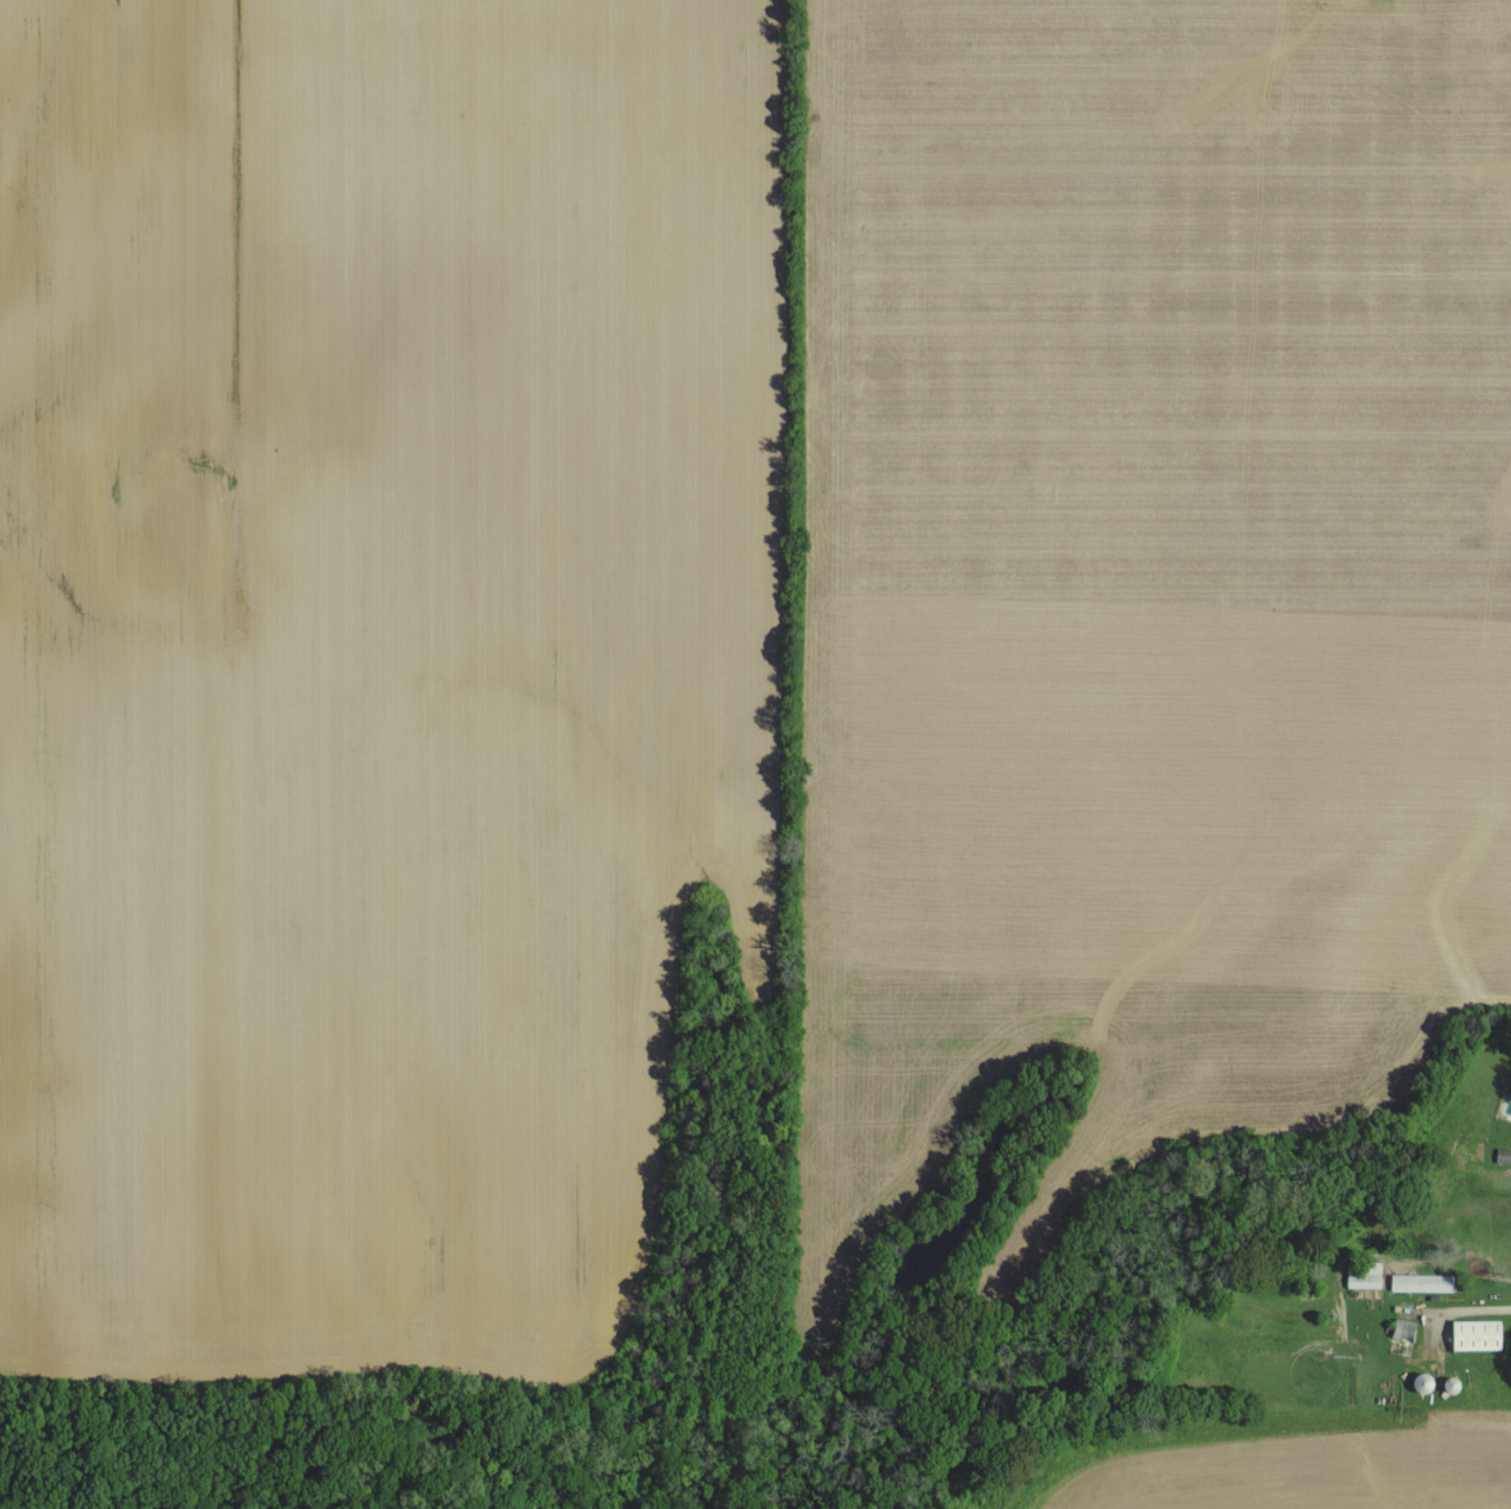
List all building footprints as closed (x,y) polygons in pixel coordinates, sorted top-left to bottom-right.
[(1383,1286),(1383,1265),(1349,1267),(1350,1287),(1383,1286)] [(1393,1290),(1454,1290),(1455,1274),(1393,1273),(1393,1290)] [(1396,1337),(1416,1339),(1418,1321),(1398,1319),(1396,1337)] [(1457,1321),(1457,1349),(1504,1348),(1504,1319),(1457,1321)]
